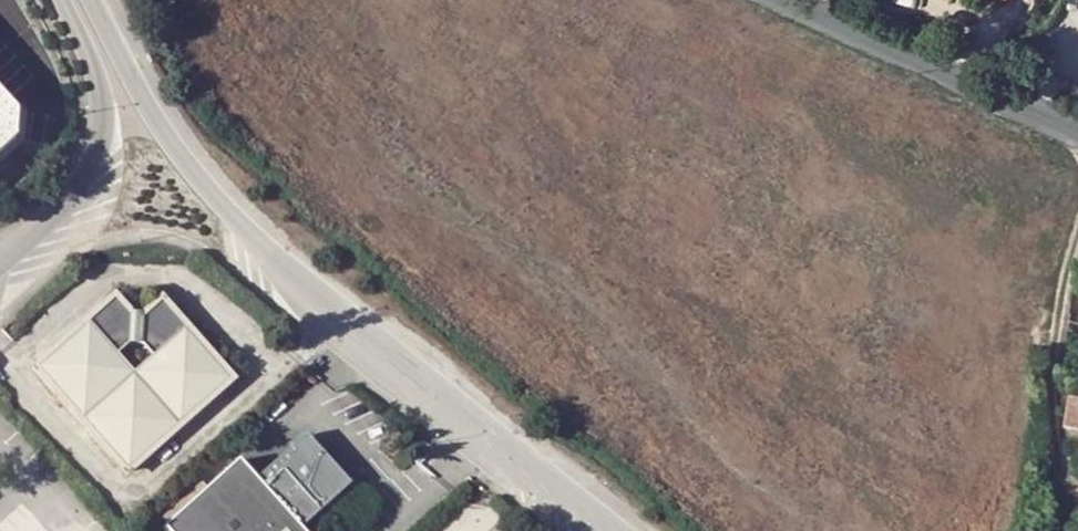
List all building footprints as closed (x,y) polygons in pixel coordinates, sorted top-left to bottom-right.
[(1042,47),(1052,53),(1077,7),(1077,0),(1069,0),(1042,47)] [(0,101),(0,158),(14,145),(15,118),(0,101)] [(125,321),(112,306),(35,374),(124,476),(226,386),(159,308),(143,323),(125,321)] [(1071,400),(1066,429),(1077,431),(1077,402),(1071,400)] [(303,442),(252,487),(235,467),(165,530),(302,530),(347,491),(303,442)] [(44,530),(68,530),(71,528),(61,516),(44,530)]
